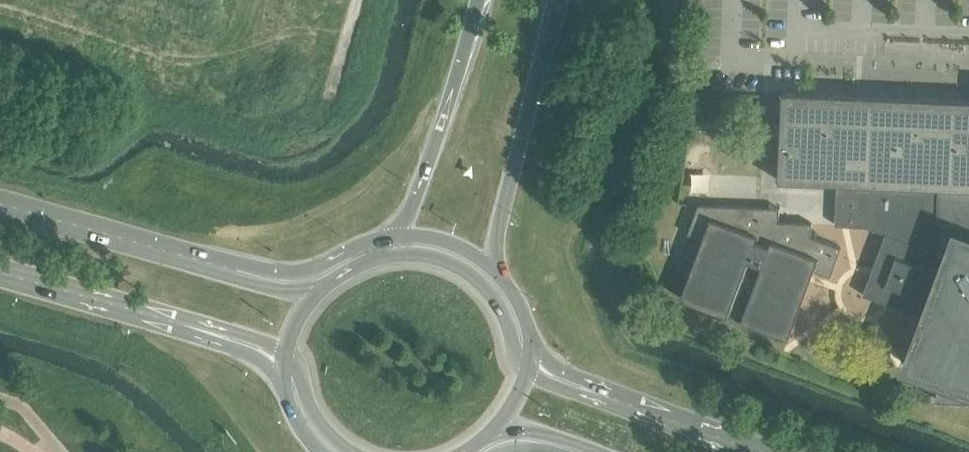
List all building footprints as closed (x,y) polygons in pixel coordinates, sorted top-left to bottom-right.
[(835,225),(865,226),(885,234),(863,294),(918,315),(901,361),(938,375),(937,398),(936,398),(936,399),(968,401),(968,100),(782,92),(779,181),(837,183),(835,225)] [(681,298),(788,338),(814,270),(830,276),(841,247),(811,236),(812,223),(779,222),(779,208),(698,204),(687,234),(702,239),(681,298)]
